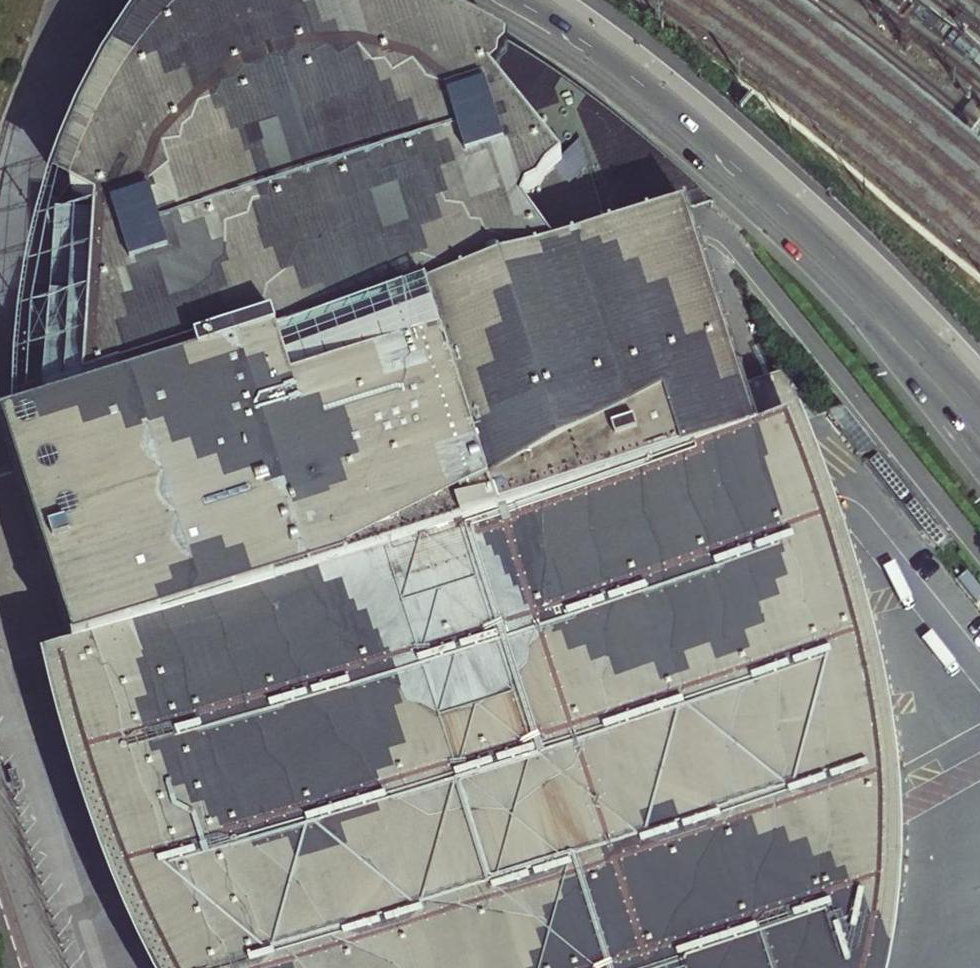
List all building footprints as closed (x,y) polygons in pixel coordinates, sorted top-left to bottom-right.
[(66,660),(117,643),(67,461),(83,460),(95,332),(86,329),(91,296),(99,296),(108,196),(222,28),(231,56),(337,31),(490,84),(506,49),(510,46),(408,0),(141,0),(116,30),(78,97),(43,183),(13,315),(8,376),(5,424),(0,425),(0,453),(58,634),(66,660)] [(222,28),(108,196),(99,296),(91,296),(86,329),(95,332),(83,460),(67,461),(117,643),(66,660),(68,664),(124,837),(164,962),(166,967),(884,967),(886,950),(887,907),(899,907),(901,890),(902,845),(901,807),(898,767),(893,731),(888,698),(882,670),(867,613),(849,552),(833,506),(816,459),(846,450),(781,377),(743,389),(688,216),(715,208),(666,161),(653,149),(601,111),(561,82),(531,63),(506,49),(490,84),(337,31),(231,56),(222,28)]
